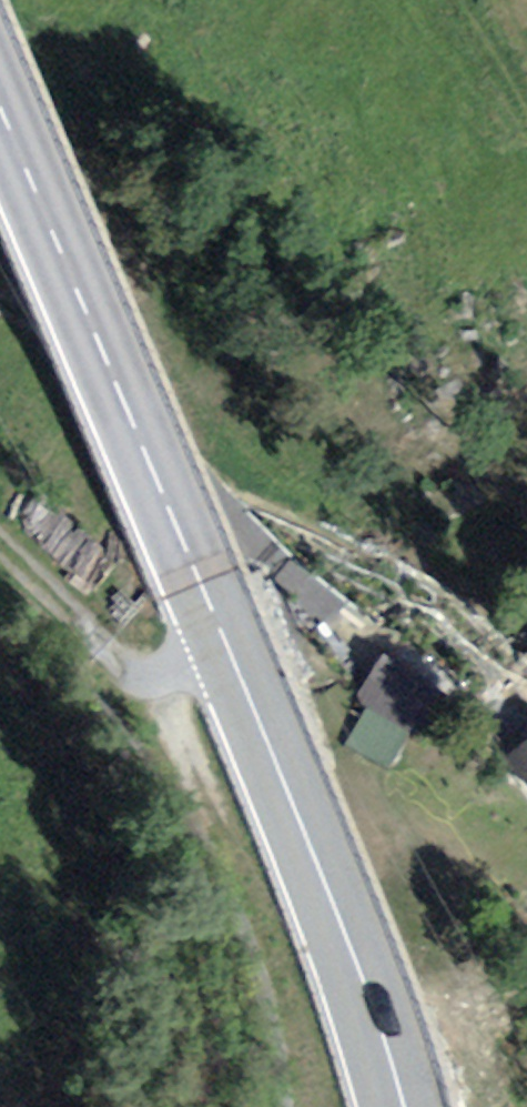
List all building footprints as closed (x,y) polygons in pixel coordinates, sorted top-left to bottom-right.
[(398,758),(448,681),(395,646),(345,722),(398,758)]
